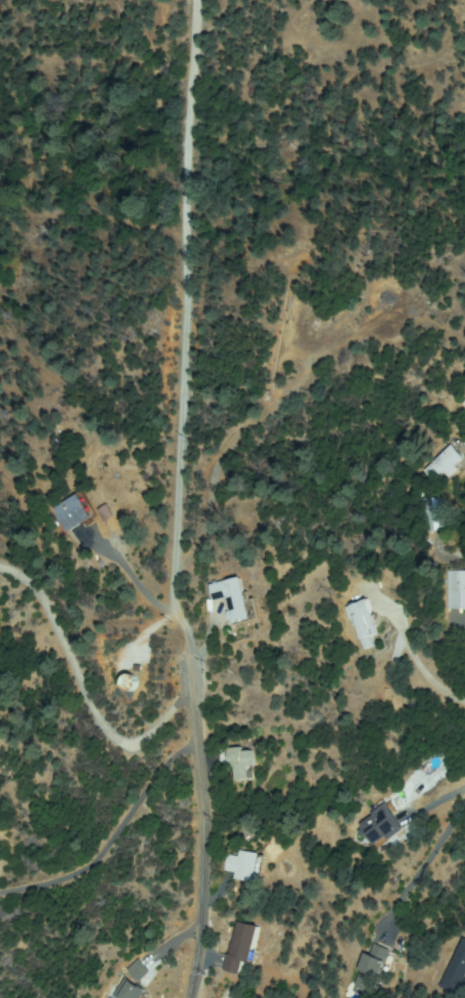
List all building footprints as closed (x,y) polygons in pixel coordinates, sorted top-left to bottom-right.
[(324,336),(349,315),(353,320),(328,341),(324,336)] [(433,480),(424,471),(448,446),(462,460),(449,474),(444,469),(433,480)] [(436,494),(447,526),(425,534),(414,502),(436,494)] [(84,508),(89,505),(95,518),(67,531),(55,507),(78,495),(84,508)] [(98,511),(105,505),(113,515),(105,521),(98,511)] [(464,608),(464,570),(445,569),(444,608),(464,608)] [(210,586),(242,580),(246,603),(254,602),(257,620),(233,624),(228,598),(213,600),(210,586)] [(357,617),(349,619),(346,606),(368,602),(376,645),(362,647),(357,617)] [(117,653),(133,651),(135,667),(119,669),(117,653)] [(140,683),(129,693),(120,683),(130,673),(140,683)] [(228,750),(253,752),(251,780),(237,779),(237,767),(227,766),(228,750)] [(377,849),(363,822),(377,815),(374,808),(384,802),(398,830),(408,825),(411,832),(377,849)] [(262,878),(235,880),(235,872),(226,873),(225,856),(261,855),(262,878)] [(223,969),(224,955),(235,956),(238,925),(258,927),(255,960),(245,959),(244,971),(223,969)] [(464,941),(464,942),(464,979),(464,997),(463,997),(441,986),(464,941)] [(357,987),(371,947),(390,954),(375,994),(357,987)] [(139,961),(150,974),(140,982),(129,970),(139,961)] [(144,987),(152,974),(147,970),(139,984),(144,987)] [(150,994),(148,997),(116,997),(114,997),(125,979),(150,994)]
